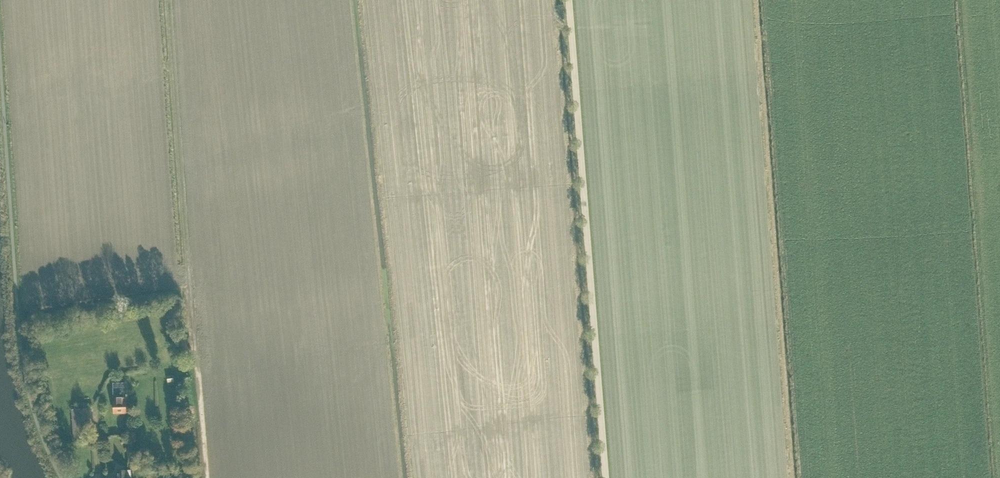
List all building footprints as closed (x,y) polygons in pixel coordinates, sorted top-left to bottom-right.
[(125,412),(124,395),(126,395),(126,383),(113,384),(113,395),(114,403),(113,403),(113,413),(125,412)] [(86,442),(84,409),(71,409),(73,443),(86,442)]
